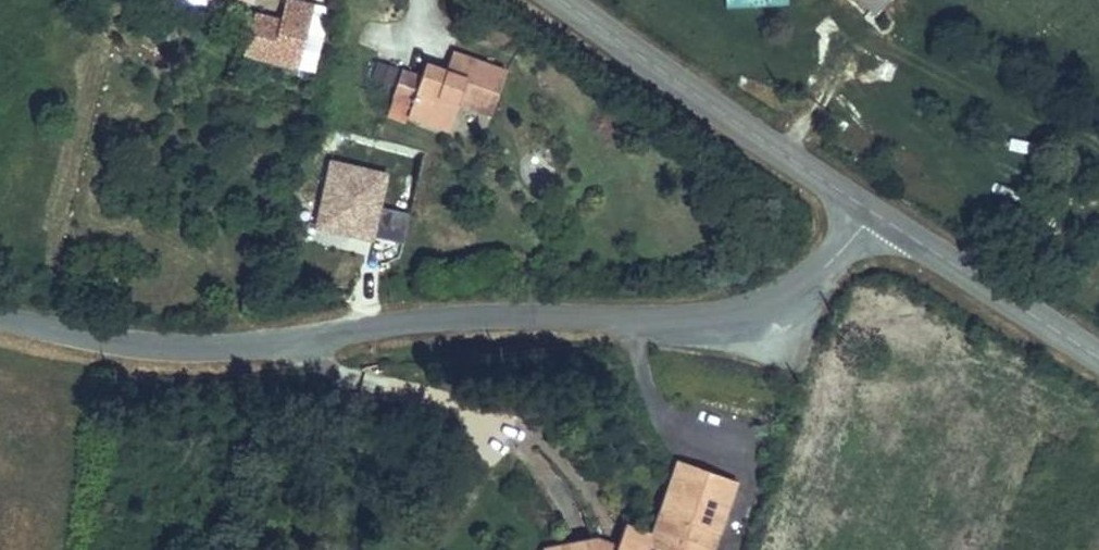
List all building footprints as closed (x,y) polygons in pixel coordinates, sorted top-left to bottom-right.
[(280,16),(306,23),(312,0),(284,0),(280,16)] [(722,10),(787,8),(786,0),(722,0),(722,10)] [(860,18),(894,6),(892,0),(853,0),(860,18)] [(252,9),(242,47),(297,60),(306,23),(280,16),(252,9)] [(505,72),(463,55),(457,71),(425,57),(419,72),(400,65),(387,96),(410,104),(404,116),(449,133),(460,105),(490,116),(505,72)] [(390,88),(396,67),(373,62),(368,82),(390,88)] [(376,242),(386,169),(323,161),(313,234),(376,242)] [(682,455),(677,473),(704,482),(711,464),(682,455)] [(656,547),(671,549),(710,549),(693,546),(702,522),(723,528),(735,521),(742,502),(721,495),(731,470),(711,464),(704,482),(677,473),(661,522),(634,515),(626,541),(629,549),(655,549),(656,547)] [(751,477),(731,470),(721,495),(742,502),(751,477)] [(702,522),(693,546),(710,549),(724,549),(735,521),(723,528),(702,522)] [(598,543),(600,549),(629,549),(626,541),(598,543)]
